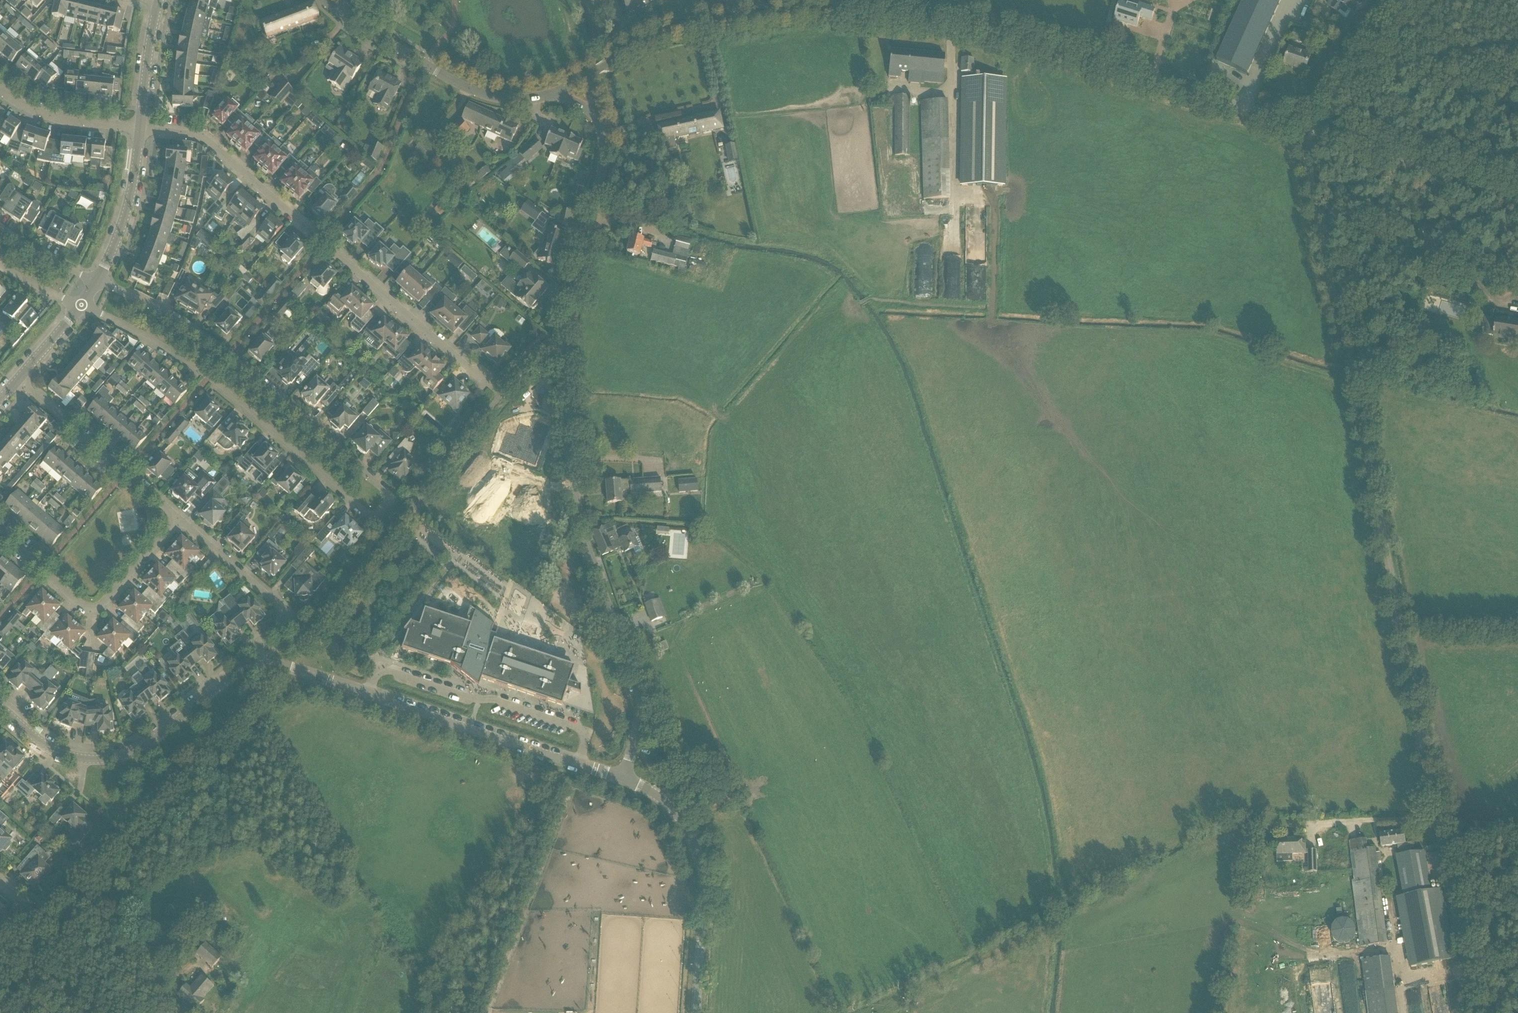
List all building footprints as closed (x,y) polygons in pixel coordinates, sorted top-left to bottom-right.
[(44,0),(28,0),(27,0),(37,9),(44,0)] [(64,19),(64,17),(68,1),(69,0),(68,0),(56,0),(52,16),(64,19)] [(189,2),(208,9),(213,10),(215,11),(218,0),(190,0),(189,2)] [(655,0),(622,0),(627,14),(656,3),(655,0)] [(1134,0),(1122,0),(1121,3),(1120,3),(1115,20),(1136,27),(1140,17),(1151,20),(1155,9),(1139,4),(1138,8),(1132,6),(1134,0)] [(1217,61),(1247,75),(1281,0),(1245,0),(1217,61)] [(1327,5),(1330,7),(1338,13),(1346,18),(1351,11),(1354,14),(1363,1),(1362,0),(1331,0),(1327,5)] [(64,17),(75,20),(79,4),(68,1),(64,17)] [(187,13),(187,14),(205,19),(210,20),(213,10),(208,9),(189,2),(189,3),(190,3),(188,9),(187,13)] [(267,39),(310,22),(319,19),(313,2),(304,5),(303,6),(260,22),(267,39)] [(90,6),(79,4),(75,20),(86,22),(90,6)] [(86,22),(97,25),(101,9),(90,6),(86,22)] [(236,17),(238,10),(230,8),(228,15),(232,16),(236,17)] [(112,12),(101,9),(97,25),(108,28),(112,12)] [(112,12),(108,28),(108,30),(119,33),(124,14),(112,11),(112,12)] [(184,24),(184,25),(203,29),(208,31),(210,20),(205,19),(187,14),(185,20),(184,24)] [(206,41),(208,31),(203,29),(184,25),(182,35),(182,36),(200,40),(206,41)] [(1313,47),(1316,37),(1295,30),(1292,39),(1313,47)] [(0,40),(0,53),(3,55),(13,44),(16,40),(7,32),(3,36),(0,40)] [(178,47),(180,47),(179,49),(198,52),(198,51),(200,40),(182,36),(182,35),(181,35),(180,36),(181,36),(179,42),(178,47)] [(12,64),(22,52),(13,44),(3,55),(12,64)] [(340,48),(326,68),(333,73),(327,81),(343,92),(351,79),(352,80),(360,67),(363,63),(353,57),(352,56),(351,58),(347,55),(349,54),(340,48)] [(1305,72),(1311,56),(1289,48),(1284,65),(1305,72)] [(176,62),(176,63),(177,63),(177,62),(196,65),(198,54),(198,52),(179,49),(179,51),(178,51),(177,56),(176,62)] [(25,75),(35,64),(39,59),(29,50),(25,55),(26,56),(16,67),(25,75)] [(942,84),(943,65),(944,55),(890,50),(890,60),(888,77),(900,78),(901,71),(909,72),(908,82),(924,84),(924,82),(942,84)] [(961,58),(960,72),(973,73),(974,59),(961,58)] [(35,83),(47,69),(49,67),(40,59),(39,59),(35,64),(25,75),(35,83)] [(195,76),(195,70),(196,65),(177,62),(177,63),(176,73),(176,74),(195,76)] [(57,85),(59,80),(59,79),(56,77),(47,69),(35,83),(37,80),(46,88),(47,88),(48,88),(57,90),(57,85)] [(57,90),(57,91),(58,88),(64,88),(64,92),(76,94),(78,75),(68,73),(66,72),(66,71),(63,74),(60,79),(59,80),(57,85),(57,90)] [(391,102),(401,84),(378,72),(373,81),(369,90),(379,95),(374,105),(386,111),(391,102)] [(195,76),(176,74),(174,74),(176,74),(175,85),(194,86),(195,76)] [(88,95),(90,80),(78,79),(79,75),(78,75),(76,94),(88,95)] [(120,80),(114,80),(102,75),(102,81),(100,96),(112,98),(113,91),(119,92),(120,80)] [(1003,186),(1004,79),(963,78),(961,185),(1003,186)] [(100,96),(102,81),(90,80),(88,95),(100,96)] [(262,82),(258,86),(266,93),(269,89),(262,82)] [(291,94),(293,91),(283,82),(270,97),(280,106),(284,102),(291,94)] [(194,86),(175,85),(174,85),(175,85),(174,96),(173,96),(173,97),(193,97),(194,86)] [(291,94),(284,102),(291,109),(299,101),(291,94)] [(209,110),(212,101),(213,98),(207,96),(203,108),(209,110)] [(910,96),(894,96),(894,108),(895,155),(910,155),(910,96)] [(194,102),(197,99),(197,97),(193,97),(173,97),(172,108),(179,108),(179,110),(179,108),(192,109),(193,103),(193,102),(194,102)] [(239,107),(232,100),(229,104),(227,102),(226,104),(224,102),(218,108),(220,110),(215,115),(215,116),(213,118),(222,126),(227,121),(231,124),(241,114),(236,110),(239,107)] [(923,199),(950,199),(947,100),(921,101),(923,199)] [(299,101),(294,106),(298,110),(302,105),(299,101)] [(468,103),(461,119),(488,131),(487,132),(511,143),(518,126),(468,103)] [(676,148),(674,139),(723,129),(721,122),(719,112),(657,125),(660,142),(661,142),(663,150),(676,148)] [(245,117),(241,114),(231,124),(235,128),(232,132),(227,137),(232,141),(230,143),(235,147),(255,124),(246,116),(245,117)] [(18,130),(21,126),(10,119),(9,119),(10,119),(6,125),(0,121),(2,119),(1,119),(0,120),(0,140),(2,141),(4,137),(11,141),(18,130)] [(460,120),(444,137),(453,145),(469,129),(460,120)] [(258,148),(267,137),(263,133),(265,132),(255,124),(235,147),(239,151),(241,149),(246,153),(250,148),(254,144),(258,148)] [(325,126),(320,132),(324,135),(329,129),(325,126)] [(9,144),(6,148),(19,152),(19,151),(31,155),(33,149),(38,132),(26,128),(26,129),(24,135),(18,130),(11,141),(9,144)] [(557,158),(567,135),(551,129),(544,145),(552,148),(550,154),(557,158)] [(50,137),(50,136),(38,132),(33,149),(39,151),(37,160),(50,163),(51,157),(52,157),(53,152),(55,144),(48,142),(50,136),(50,137)] [(567,135),(557,158),(562,159),(565,161),(566,158),(567,157),(577,162),(582,151),(579,150),(582,142),(574,139),(574,138),(567,135),(567,136),(567,135)] [(271,141),(267,137),(258,148),(262,151),(258,155),(259,155),(254,161),(259,164),(257,166),(261,170),(282,147),(273,139),(271,141)] [(72,157),(74,140),(61,138),(61,139),(62,139),(61,145),(55,144),(53,152),(52,157),(51,157),(50,163),(64,165),(64,164),(71,165),(72,157)] [(87,142),(87,141),(74,140),(72,157),(84,159),(84,161),(91,162),(91,159),(92,149),(86,148),(86,142),(87,142)] [(525,162),(542,147),(536,140),(505,165),(512,173),(525,161),(525,162)] [(106,144),(106,143),(93,142),(92,149),(91,159),(100,160),(100,168),(110,169),(113,149),(112,149),(112,151),(105,150),(105,144),(106,144)] [(167,161),(186,163),(187,152),(190,152),(191,145),(192,143),(177,142),(176,151),(167,150),(166,161),(166,162),(167,162),(167,161)] [(425,158),(431,151),(421,142),(415,149),(425,158)] [(346,153),(351,148),(345,143),(340,148),(346,153)] [(376,162),(382,148),(372,143),(366,157),(376,162)] [(285,171),(294,160),(290,157),(291,155),(282,147),(261,170),(266,174),(268,172),(272,176),(277,171),(281,167),(285,171)] [(735,154),(728,156),(729,163),(737,161),(735,154)] [(283,181),(281,184),(283,186),(285,188),(284,190),(288,194),(309,170),(300,162),(298,164),(294,160),(285,171),(289,174),(285,178),(285,179),(283,181)] [(184,175),(186,163),(167,161),(167,162),(165,172),(184,175)] [(505,183),(514,176),(507,168),(499,176),(505,183)] [(312,194),(315,190),(321,184),(316,180),(318,178),(309,170),(288,194),(293,198),(294,196),(299,200),(303,194),(304,195),(307,190),(312,194)] [(182,186),(184,175),(165,172),(164,182),(163,182),(163,183),(182,186)] [(215,172),(206,183),(212,187),(208,192),(211,195),(209,197),(216,203),(214,205),(219,209),(229,198),(228,197),(227,196),(229,193),(229,191),(228,190),(233,184),(222,175),(221,177),(215,172)] [(589,175),(581,172),(576,185),(583,188),(589,175)] [(26,179),(23,184),(28,187),(32,182),(26,179)] [(35,183),(32,188),(38,192),(41,187),(36,183),(35,183)] [(161,193),(180,197),(184,198),(187,187),(182,186),(163,183),(161,193)] [(322,222),(324,221),(326,218),(325,218),(339,202),(336,200),(337,199),(333,195),(334,194),(335,193),(335,192),(335,191),(335,190),(334,189),(334,188),(333,187),(332,187),(332,186),(331,186),(330,186),(329,186),(328,186),(327,186),(326,186),(325,187),(325,188),(312,202),(316,206),(312,211),(318,217),(318,218),(318,221),(320,222),(322,222)] [(348,202),(357,190),(351,186),(342,197),(348,202)] [(15,190),(14,189),(14,188),(13,188),(13,187),(12,187),(11,187),(10,187),(9,187),(8,188),(7,189),(6,191),(4,189),(0,195),(0,204),(5,207),(2,212),(11,218),(23,199),(14,193),(15,193),(15,192),(15,191),(15,190)] [(75,202),(79,195),(71,191),(67,198),(75,202)] [(83,192),(82,194),(90,199),(89,201),(97,206),(99,199),(100,193),(83,192)] [(238,218),(252,201),(242,192),(234,202),(229,198),(219,209),(214,215),(215,216),(215,217),(222,221),(225,214),(226,212),(233,218),(235,215),(238,218)] [(159,203),(159,204),(177,208),(180,197),(161,193),(161,194),(160,199),(159,203)] [(32,205),(23,199),(11,218),(20,224),(23,219),(32,224),(31,226),(40,213),(38,211),(39,209),(40,208),(40,207),(40,206),(39,206),(39,205),(39,204),(38,204),(37,203),(36,203),(35,203),(34,203),(33,203),(33,204),(32,204),(32,205)] [(238,218),(234,222),(237,224),(243,230),(237,234),(242,241),(243,240),(244,241),(259,224),(254,220),(258,216),(262,210),(252,201),(238,218)] [(535,222),(542,213),(527,202),(520,211),(535,222)] [(175,219),(177,208),(159,204),(159,203),(158,203),(158,204),(155,214),(154,213),(154,214),(155,214),(175,219)] [(440,204),(434,209),(440,216),(446,211),(440,204)] [(684,216),(693,214),(690,204),(682,205),(684,216)] [(567,225),(570,212),(562,210),(560,223),(567,225)] [(57,217),(57,216),(56,216),(56,215),(56,214),(55,214),(55,213),(54,213),(53,213),(52,213),(51,213),(50,213),(49,214),(48,215),(47,217),(45,216),(38,230),(39,229),(48,233),(45,238),(55,243),(65,223),(56,219),(56,218),(57,217)] [(165,220),(154,217),(154,218),(153,217),(153,218),(154,218),(151,228),(170,234),(174,223),(165,220)] [(259,224),(244,241),(249,244),(250,246),(255,240),(254,239),(256,238),(262,243),(264,241),(268,244),(282,228),(272,218),(267,224),(266,223),(263,223),(261,226),(259,224),(260,224),(259,224)] [(374,226),(368,220),(362,228),(354,221),(342,235),(347,240),(346,241),(352,246),(357,240),(360,243),(368,234),(376,241),(384,231),(375,224),(374,226)] [(75,228),(65,223),(55,243),(65,248),(68,243),(77,248),(83,235),(81,234),(82,232),(82,231),(83,231),(83,230),(82,229),(82,228),(81,227),(80,226),(79,226),(78,226),(77,226),(76,226),(76,227),(75,228)] [(167,245),(170,234),(151,228),(152,229),(149,238),(149,239),(167,245)] [(561,254),(561,252),(560,252),(565,236),(556,233),(556,232),(547,229),(541,247),(534,255),(538,258),(538,259),(547,262),(547,264),(556,266),(557,265),(558,264),(557,264),(560,254),(561,254)] [(284,234),(275,244),(282,250),(280,252),(284,255),(281,258),(289,265),(302,249),(303,250),(305,247),(306,245),(305,243),(304,242),(302,242),(300,243),(293,237),(291,240),(284,234)] [(193,235),(189,249),(195,251),(201,242),(193,235)] [(651,248),(652,242),(643,240),(643,239),(631,236),(627,252),(639,255),(642,246),(651,248)] [(689,249),(691,241),(677,237),(672,255),(653,250),(650,261),(685,270),(690,249),(689,249)] [(167,245),(149,239),(147,238),(147,239),(149,239),(145,249),(163,256),(167,245)] [(211,238),(205,245),(210,249),(216,243),(211,238)] [(394,259),(401,265),(407,259),(411,254),(403,247),(400,251),(394,245),(387,253),(380,246),(369,258),(370,259),(369,260),(375,266),(376,265),(380,268),(383,265),(386,268),(394,259)] [(514,254),(506,247),(500,255),(508,262),(510,260),(523,271),(529,263),(516,252),(514,254)] [(159,266),(163,256),(145,249),(144,248),(144,249),(145,249),(141,259),(159,266)] [(447,261),(455,267),(460,261),(453,255),(447,261)] [(159,266),(141,259),(140,259),(141,259),(137,269),(136,268),(136,269),(154,277),(159,266)] [(406,295),(420,279),(410,269),(414,265),(407,259),(401,265),(395,273),(401,278),(396,284),(402,289),(400,290),(406,295)] [(315,292),(319,295),(322,297),(325,297),(327,296),(329,293),(329,290),(328,287),(327,286),(336,275),(330,269),(331,267),(330,265),(329,264),(327,263),(325,265),(322,267),(323,268),(310,283),(317,290),(315,292)] [(240,267),(236,272),(243,278),(247,274),(247,273),(240,267)] [(461,272),(468,278),(472,273),(466,267),(461,272)] [(149,287),(154,278),(154,277),(136,269),(131,279),(149,287)] [(200,289),(184,279),(187,272),(182,269),(179,274),(176,281),(175,283),(180,286),(181,286),(184,288),(176,301),(181,303),(180,305),(180,304),(179,305),(181,306),(180,308),(185,310),(186,309),(187,310),(200,289)] [(477,277),(472,273),(468,278),(473,282),(477,277)] [(243,278),(242,279),(248,284),(252,279),(246,274),(243,278)] [(420,279),(406,295),(411,300),(413,299),(418,303),(422,299),(424,297),(429,303),(430,303),(436,295),(442,290),(435,284),(424,275),(420,279)] [(548,289),(532,275),(529,279),(527,278),(527,277),(518,287),(513,283),(507,290),(529,310),(530,309),(531,309),(534,309),(538,305),(538,302),(537,302),(538,301),(537,301),(548,289)] [(271,295),(281,284),(275,279),(266,290),(271,295)] [(483,291),(487,286),(482,281),(477,286),(483,291)] [(168,298),(172,289),(174,285),(168,283),(162,295),(168,298)] [(494,292),(487,286),(483,291),(489,296),(494,292)] [(356,292),(352,288),(345,296),(340,291),(333,299),(327,306),(335,313),(337,313),(342,308),(345,307),(350,312),(362,297),(361,294),(358,292),(356,292)] [(211,296),(200,289),(187,310),(188,310),(187,312),(192,315),(193,313),(195,314),(196,312),(200,315),(208,303),(211,305),(215,309),(226,298),(221,294),(218,297),(214,294),(211,296)] [(441,326),(455,310),(449,305),(455,299),(445,289),(433,302),(439,307),(431,315),(437,320),(435,321),(441,326)] [(262,306),(271,295),(266,290),(256,301),(262,306)] [(288,309),(298,298),(292,293),(282,304),(288,309)] [(11,303),(3,313),(12,321),(9,324),(15,330),(18,326),(20,324),(27,330),(39,318),(25,306),(27,304),(18,296),(11,303)] [(363,298),(362,297),(350,312),(355,316),(355,319),(350,325),(351,327),(359,334),(365,327),(371,319),(366,315),(373,306),(369,302),(368,300),(365,298),(363,298)] [(504,309),(507,303),(505,302),(497,298),(493,307),(500,310),(501,307),(504,309)] [(278,320),(288,309),(282,304),(272,316),(278,320)] [(220,308),(213,316),(220,322),(216,326),(222,332),(221,334),(222,336),(223,337),(225,338),(227,336),(230,334),(229,333),(242,318),(235,311),(232,314),(229,311),(229,312),(227,314),(220,308)] [(477,317),(466,308),(460,315),(455,310),(441,326),(446,331),(448,329),(453,334),(460,326),(465,330),(477,317)] [(1482,334),(1494,336),(1494,337),(1517,341),(1517,322),(1497,319),(1485,317),(1482,334)] [(315,320),(308,327),(315,333),(321,325),(315,320)] [(372,347),(375,350),(377,351),(383,344),(397,327),(392,323),(390,323),(389,325),(384,320),(383,321),(378,327),(373,323),(369,327),(364,333),(376,343),(372,347)] [(408,347),(403,342),(407,338),(402,333),(402,331),(397,327),(383,344),(384,343),(389,347),(385,350),(397,360),(408,347)] [(117,358),(121,353),(125,357),(126,357),(134,348),(129,344),(123,351),(114,343),(116,341),(101,328),(93,337),(108,350),(117,358)] [(491,340),(488,337),(489,336),(479,328),(478,329),(471,337),(481,345),(482,344),(485,347),(481,351),(486,355),(487,354),(491,357),(490,358),(491,358),(493,359),(492,360),(497,364),(501,360),(500,359),(505,353),(506,354),(510,349),(495,336),(491,340)] [(260,362),(273,347),(270,344),(273,341),(265,334),(252,350),(251,349),(249,352),(248,354),(248,356),(250,357),(252,358),(254,357),(260,362)] [(12,348),(23,335),(9,338),(12,348)] [(108,350),(93,337),(93,338),(94,339),(87,347),(100,358),(107,350),(108,350)] [(93,367),(100,358),(87,347),(80,356),(93,367)] [(425,352),(421,348),(415,355),(410,351),(399,363),(402,366),(402,367),(402,368),(402,369),(402,370),(403,370),(403,371),(404,372),(405,372),(406,373),(407,373),(408,373),(409,373),(410,372),(411,372),(411,371),(415,367),(420,371),(432,358),(431,357),(432,355),(427,351),(425,352)] [(145,356),(144,354),(140,351),(128,364),(137,373),(150,358),(146,354),(145,356)] [(85,376),(93,367),(80,356),(72,364),(85,376)] [(320,365),(309,356),(305,360),(303,359),(301,359),(298,361),(297,362),(296,363),(292,359),(291,361),(287,358),(277,370),(280,373),(280,374),(284,377),(282,379),(283,380),(282,381),(286,385),(288,384),(289,384),(290,383),(291,384),(297,376),(297,377),(301,373),(308,379),(320,365)] [(432,358),(420,371),(426,377),(424,378),(423,379),(422,380),(421,381),(421,382),(421,383),(421,384),(421,385),(422,385),(422,386),(423,387),(424,388),(425,388),(426,388),(427,388),(428,388),(433,392),(439,384),(443,379),(437,374),(441,370),(443,368),(440,365),(438,363),(439,361),(435,357),(432,358)] [(154,364),(153,362),(154,361),(150,358),(137,373),(147,381),(159,367),(154,363),(154,364)] [(78,384),(85,376),(72,364),(65,373),(78,384)] [(164,372),(162,371),(163,370),(159,367),(147,381),(156,389),(169,374),(165,370),(164,372)] [(78,384),(65,373),(58,381),(56,380),(71,393),(70,392),(78,384)] [(173,380),(171,378),(173,377),(169,374),(156,389),(165,397),(178,382),(177,383),(173,380)] [(344,390),(355,378),(351,374),(338,389),(333,385),(329,390),(316,379),(306,391),(306,390),(304,392),(304,393),(301,396),(306,400),(305,401),(309,405),(310,404),(314,408),(321,400),(323,402),(322,403),(327,407),(341,392),(340,391),(343,388),(344,390)] [(454,379),(439,397),(453,409),(452,410),(456,415),(462,408),(460,407),(466,400),(465,399),(469,395),(465,391),(466,390),(462,386),(454,379)] [(63,402),(69,394),(71,393),(56,380),(48,389),(63,402)] [(365,391),(370,386),(364,380),(359,386),(365,391)] [(182,388),(181,387),(182,385),(178,382),(165,397),(174,405),(186,391),(182,388)] [(96,420),(109,405),(113,400),(107,395),(109,393),(107,391),(108,391),(103,388),(104,387),(103,387),(93,399),(95,402),(87,411),(93,416),(92,417),(94,419),(96,420)] [(393,392),(389,396),(394,400),(397,396),(393,392)] [(84,405),(87,402),(81,396),(78,400),(84,405)] [(206,403),(195,415),(206,425),(208,422),(214,428),(222,418),(216,413),(217,412),(219,409),(213,404),(213,402),(213,400),(211,399),(209,398),(207,400),(205,402),(206,403)] [(82,408),(84,405),(78,400),(75,403),(82,408)] [(368,418),(368,417),(379,405),(373,400),(362,413),(368,418)] [(337,403),(328,413),(334,418),(330,423),(332,424),(332,427),(335,430),(338,430),(340,431),(344,426),(348,429),(352,425),(357,419),(359,416),(352,410),(351,409),(353,407),(346,401),(341,407),(337,403)] [(106,427),(118,413),(109,405),(96,420),(100,424),(101,422),(106,427)] [(37,412),(32,408),(24,417),(25,418),(26,418),(39,429),(40,428),(47,421),(51,424),(54,421),(40,409),(37,412)] [(114,436),(128,421),(118,413),(106,427),(112,432),(111,433),(114,436)] [(25,418),(18,426),(31,438),(39,429),(26,418),(25,418)] [(179,435),(189,423),(183,418),(173,430),(179,435)] [(248,433),(242,428),(243,427),(243,426),(244,425),(236,418),(229,426),(231,427),(227,431),(220,425),(216,430),(208,440),(215,447),(218,443),(223,448),(224,449),(225,449),(226,450),(227,450),(228,449),(229,449),(230,449),(231,448),(233,445),(236,447),(237,446),(238,447),(239,446),(240,447),(241,447),(242,447),(242,446),(243,446),(244,445),(244,444),(245,443),(245,442),(244,440),(243,439),(248,433)] [(124,445),(137,429),(128,421),(114,436),(118,440),(119,438),(125,443),(123,444),(124,445)] [(463,427),(457,422),(448,432),(453,438),(463,427)] [(509,438),(504,455),(539,464),(549,428),(538,425),(532,444),(509,438)] [(24,446),(31,438),(18,426),(11,435),(24,446)] [(366,428),(353,443),(358,447),(357,448),(357,447),(356,447),(357,449),(358,450),(359,451),(360,452),(361,453),(362,453),(363,454),(364,454),(365,454),(364,454),(365,453),(366,454),(369,451),(370,449),(373,451),(372,451),(378,456),(384,449),(390,442),(383,435),(379,432),(375,436),(372,433),(372,432),(372,431),(373,431),(373,430),(372,429),(372,428),(371,427),(370,427),(369,427),(368,427),(367,428),(366,428)] [(134,451),(146,438),(137,429),(124,445),(127,448),(129,446),(134,451)] [(169,446),(179,435),(173,430),(164,441),(169,446)] [(53,441),(56,438),(49,433),(46,436),(53,441)] [(20,458),(24,454),(20,451),(24,446),(11,435),(3,444),(16,455),(20,458)] [(45,450),(50,445),(53,441),(46,436),(44,438),(47,441),(42,447),(45,450)] [(408,473),(414,466),(413,461),(408,456),(410,453),(412,445),(407,443),(408,441),(405,440),(389,458),(394,463),(394,464),(394,466),(394,467),(390,472),(393,475),(394,475),(395,476),(395,477),(399,480),(404,474),(404,473),(407,473),(408,473)] [(16,455),(3,444),(0,447),(0,456),(9,463),(16,455)] [(241,457),(237,462),(239,464),(237,466),(245,473),(252,466),(262,475),(256,481),(261,486),(262,485),(263,486),(266,483),(265,482),(272,475),(281,464),(275,459),(278,456),(276,455),(277,453),(271,448),(269,449),(265,446),(261,450),(255,445),(251,449),(243,459),(241,457)] [(61,453),(55,448),(43,462),(52,470),(66,455),(62,452),(61,453)] [(62,478),(74,464),(68,460),(69,458),(66,455),(52,470),(62,478)] [(175,472),(169,467),(171,465),(160,455),(149,467),(146,470),(146,472),(146,474),(148,475),(150,475),(152,474),(158,480),(160,477),(166,483),(175,472)] [(466,455),(445,485),(455,495),(456,495),(455,494),(467,481),(485,499),(500,484),(479,463),(474,468),(472,465),(471,467),(464,460),(467,456),(466,455)] [(8,471),(5,468),(9,463),(0,456),(0,471),(1,472),(5,475),(8,471)] [(79,469),(74,464),(62,478),(71,486),(84,471),(80,468),(79,469)] [(297,477),(294,474),(295,474),(290,470),(285,476),(280,472),(271,482),(276,487),(277,485),(289,496),(293,492),(297,495),(303,488),(299,484),(301,482),(302,483),(304,480),(299,475),(297,477)] [(92,480),(87,476),(88,474),(84,471),(71,486),(80,494),(94,479),(93,479),(92,480)] [(183,476),(184,477),(171,491),(173,493),(172,494),(174,496),(176,498),(178,499),(179,498),(186,504),(195,493),(202,499),(215,484),(203,473),(198,479),(188,471),(183,476)] [(223,478),(217,484),(224,490),(230,484),(223,478)] [(661,492),(660,478),(606,482),(607,503),(621,502),(620,490),(630,489),(631,494),(661,492)] [(90,503),(102,489),(96,484),(97,483),(94,479),(80,494),(90,503)] [(679,493),(698,492),(697,479),(678,480),(679,493)] [(204,500),(198,507),(200,508),(204,512),(200,516),(205,521),(204,522),(204,524),(208,527),(210,527),(211,526),(213,527),(218,521),(219,522),(221,522),(225,518),(222,516),(224,514),(217,508),(224,500),(219,496),(224,490),(217,484),(215,487),(212,490),(208,495),(204,500)] [(13,515),(27,499),(18,491),(3,507),(13,515)] [(240,501),(246,507),(252,500),(245,495),(240,501)] [(313,500),(307,495),(294,510),(306,521),(307,521),(308,522),(309,522),(310,523),(311,523),(312,523),(313,523),(315,523),(316,522),(317,522),(318,521),(319,521),(319,520),(320,520),(325,515),(329,514),(328,510),(329,509),(333,505),(330,503),(330,500),(328,498),(325,498),(322,496),(319,499),(318,498),(317,500),(313,500)] [(22,523),(36,507),(27,499),(13,515),(22,523)] [(31,531),(46,515),(36,507),(22,523),(31,531)] [(525,508),(524,529),(541,529),(541,535),(555,535),(555,517),(553,517),(553,518),(546,518),(546,508),(525,508)] [(247,509),(243,513),(247,517),(251,513),(247,509)] [(242,553),(255,538),(248,532),(251,527),(245,521),(247,519),(240,514),(234,520),(230,525),(235,528),(236,530),(231,536),(227,540),(230,542),(235,547),(233,548),(239,553),(240,551),(242,553)] [(41,540),(55,523),(46,515),(31,531),(41,540)] [(67,519),(63,524),(67,528),(72,523),(74,520),(75,520),(70,516),(67,519)] [(334,517),(320,533),(326,539),(331,532),(332,533),(350,549),(357,541),(356,540),(362,533),(356,528),(352,524),(353,523),(345,516),(340,522),(334,517)] [(50,548),(65,531),(55,523),(41,540),(50,548)] [(612,523),(591,532),(602,555),(613,550),(622,546),(622,547),(624,552),(632,549),(633,553),(640,550),(642,547),(638,538),(635,539),(633,534),(619,540),(614,530),(615,530),(612,523)] [(668,535),(669,528),(657,527),(656,535),(668,535)] [(275,530),(269,537),(272,540),(278,533),(275,530)] [(204,557),(187,542),(181,537),(174,546),(192,562),(196,557),(201,561),(202,560),(204,557)] [(274,548),(273,544),(269,541),(257,554),(258,555),(263,559),(261,561),(264,563),(261,566),(263,568),(262,570),(270,577),(271,575),(273,577),(280,570),(285,564),(276,555),(279,552),(279,549),(276,547),(274,548)] [(185,580),(191,573),(186,568),(192,562),(174,546),(166,555),(174,563),(170,567),(185,580)] [(308,547),(298,558),(304,563),(314,552),(308,547)] [(16,568),(7,560),(0,568),(0,583),(2,585),(16,568)] [(202,568),(200,570),(205,574),(207,572),(213,565),(208,561),(202,568)] [(166,572),(163,569),(158,565),(150,573),(168,589),(174,583),(179,587),(185,580),(170,567),(166,572)] [(315,577),(302,566),(284,587),(291,593),(293,591),(295,593),(295,594),(295,597),(299,597),(299,598),(299,599),(300,599),(300,600),(301,600),(302,601),(303,601),(304,601),(305,601),(306,601),(307,600),(308,599),(308,598),(308,597),(309,596),(312,596),(311,592),(315,592),(319,587),(317,586),(325,577),(320,573),(319,572),(315,577)] [(11,593),(25,576),(16,568),(2,585),(11,593)] [(162,607),(168,600),(163,595),(168,589),(150,573),(142,582),(151,590),(147,594),(162,607)] [(36,617),(51,599),(42,591),(22,614),(26,617),(31,612),(36,617)] [(143,599),(140,596),(134,592),(132,594),(126,601),(145,616),(150,610),(155,614),(162,607),(147,594),(143,599)] [(239,607),(228,593),(223,597),(221,595),(219,597),(220,599),(221,601),(242,626),(241,625),(249,619),(254,626),(263,619),(262,618),(264,616),(263,615),(264,615),(254,603),(252,605),(248,600),(239,607)] [(221,601),(219,598),(217,601),(219,603),(218,603),(217,612),(222,619),(214,625),(218,631),(216,633),(220,637),(226,645),(227,646),(229,644),(230,645),(239,638),(234,631),(241,626),(242,626),(221,601)] [(45,634),(55,621),(57,619),(53,615),(60,607),(51,599),(36,617),(42,622),(38,627),(45,634)] [(656,600),(645,604),(651,621),(662,617),(666,616),(662,605),(658,606),(656,600)] [(138,634),(144,627),(139,623),(145,616),(126,601),(119,609),(127,617),(123,622),(125,624),(138,634)] [(493,626),(470,607),(465,623),(425,610),(419,626),(411,623),(403,632),(404,632),(407,633),(404,643),(402,649),(416,654),(415,654),(429,659),(429,658),(450,665),(474,684),(476,677),(481,679),(483,680),(483,679),(494,683),(508,688),(534,696),(534,697),(548,701),(561,705),(564,696),(565,696),(567,690),(580,694),(581,694),(580,687),(569,683),(574,667),(571,666),(571,667),(541,656),(527,652),(496,642),(496,641),(494,640),(495,635),(490,633),(493,626)] [(16,611),(7,622),(13,627),(21,633),(25,628),(17,621),(22,616),(16,611)] [(61,643),(76,625),(67,617),(60,625),(55,621),(45,634),(43,636),(50,642),(54,637),(61,643)] [(121,628),(118,625),(113,621),(111,623),(105,630),(123,646),(129,639),(134,644),(140,636),(138,634),(125,624),(121,628)] [(13,627),(7,622),(0,630),(0,635),(3,638),(13,627)] [(78,658),(82,652),(74,645),(77,642),(85,632),(76,625),(61,643),(69,650),(78,658)] [(163,625),(158,628),(162,633),(167,629),(163,625)] [(116,655),(123,646),(105,630),(97,639),(109,648),(103,655),(109,661),(115,654),(116,655)] [(178,637),(175,639),(176,640),(195,664),(195,663),(202,657),(203,659),(207,664),(216,657),(215,656),(218,654),(217,653),(217,652),(208,641),(205,643),(201,638),(193,645),(188,640),(188,639),(187,639),(187,638),(186,637),(185,637),(182,636),(181,636),(180,636),(179,636),(178,637)] [(177,658),(169,664),(173,670),(171,672),(179,682),(180,682),(180,684),(183,682),(183,683),(192,676),(188,671),(187,669),(194,663),(195,664),(178,643),(170,649),(175,655),(177,658)] [(5,650),(0,645),(0,668),(3,670),(11,661),(4,654),(7,651),(5,650)] [(82,652),(78,658),(80,660),(79,668),(80,668),(83,669),(82,676),(86,677),(89,653),(83,652),(82,652)] [(92,678),(93,670),(95,654),(89,653),(86,677),(92,678)] [(33,671),(25,664),(20,669),(18,667),(15,671),(8,678),(9,678),(8,679),(10,681),(9,682),(18,690),(23,683),(30,689),(30,690),(42,676),(35,669),(33,671)] [(56,692),(48,685),(58,673),(51,666),(42,676),(30,690),(31,690),(38,696),(32,702),(41,710),(41,709),(44,711),(45,710),(50,703),(54,699),(52,697),(56,692)] [(133,677),(130,679),(133,683),(135,685),(148,701),(148,700),(155,695),(157,696),(161,701),(169,694),(169,693),(171,691),(170,690),(164,682),(161,679),(158,681),(154,675),(146,682),(141,677),(136,681),(133,677)] [(148,701),(135,685),(127,692),(130,695),(122,702),(126,707),(123,709),(126,712),(133,720),(134,721),(136,719),(137,720),(146,713),(140,707),(147,701),(148,701)] [(85,726),(89,701),(82,698),(79,706),(69,702),(67,708),(64,707),(59,721),(58,722),(61,723),(60,724),(71,728),(74,720),(85,725),(85,726)] [(96,710),(96,702),(89,701),(85,726),(86,726),(86,725),(98,724),(99,733),(110,732),(110,731),(113,730),(113,729),(112,719),(112,716),(109,716),(108,709),(96,710)] [(6,776),(2,780),(0,783),(0,800),(20,778),(12,771),(13,770),(15,767),(16,768),(23,761),(22,760),(23,758),(16,752),(15,754),(12,751),(13,750),(8,746),(7,747),(6,746),(1,751),(0,750),(0,771),(6,776)] [(39,780),(33,775),(26,784),(22,781),(16,788),(27,799),(34,790),(42,797),(39,800),(45,805),(50,800),(52,801),(52,800),(59,793),(56,790),(58,789),(52,783),(51,783),(48,780),(49,780),(48,780),(46,778),(45,780),(41,777),(39,780)] [(79,812),(78,812),(78,809),(79,809),(73,804),(61,818),(75,830),(71,838),(70,840),(70,841),(71,843),(72,844),(73,844),(75,844),(76,843),(77,842),(79,843),(88,833),(86,831),(92,824),(85,819),(87,816),(81,812),(79,812)] [(8,820),(0,813),(0,829),(8,820)] [(55,826),(61,818),(55,813),(49,820),(55,826)] [(11,846),(10,844),(9,843),(11,841),(0,831),(0,852),(2,850),(4,851),(5,851),(11,846)] [(1404,831),(1380,834),(1382,847),(1397,845),(1398,855),(1414,853),(1412,842),(1405,843),(1404,831)] [(1302,844),(1302,837),(1276,838),(1277,848),(1277,856),(1306,854),(1306,851),(1305,844),(1302,844)] [(1367,849),(1366,839),(1350,841),(1351,851),(1354,881),(1352,881),(1361,947),(1387,943),(1376,858),(1375,848),(1367,849)] [(46,881),(47,880),(47,879),(47,878),(47,877),(47,876),(46,875),(51,870),(39,858),(44,853),(37,847),(25,862),(18,869),(26,877),(25,879),(26,880),(26,881),(25,882),(26,883),(27,884),(28,884),(29,884),(30,883),(34,888),(41,881),(42,882),(43,882),(44,882),(45,882),(45,881),(46,881)] [(1309,872),(1317,872),(1317,860),(1316,850),(1308,850),(1308,860),(1309,872)] [(1398,855),(1396,856),(1403,896),(1398,897),(1411,967),(1453,959),(1440,890),(1431,891),(1424,852),(1423,852),(1414,853),(1398,855)] [(1256,896),(1257,884),(1249,883),(1248,896),(1256,896)] [(1344,943),(1345,943),(1346,943),(1348,943),(1349,942),(1350,941),(1351,940),(1352,940),(1353,938),(1354,937),(1355,936),(1355,935),(1355,934),(1356,932),(1356,931),(1356,929),(1355,928),(1355,927),(1354,925),(1354,924),(1353,923),(1352,922),(1351,921),(1350,920),(1349,920),(1347,919),(1346,919),(1345,919),(1343,919),(1342,919),(1341,919),(1339,919),(1338,920),(1337,921),(1336,921),(1335,922),(1334,923),(1333,925),(1332,926),(1332,927),(1331,928),(1331,930),(1331,931),(1331,933),(1332,934),(1332,935),(1332,936),(1333,938),(1334,939),(1335,940),(1336,941),(1337,941),(1338,942),(1340,943),(1341,943),(1342,943),(1344,943)] [(224,930),(220,935),(225,939),(229,934),(224,930)] [(213,968),(222,957),(205,943),(196,954),(213,968)] [(1361,961),(1368,1012),(1397,1012),(1391,957),(1361,961)] [(203,999),(214,986),(201,975),(190,988),(186,984),(178,993),(197,1009),(204,1000),(203,999)]
